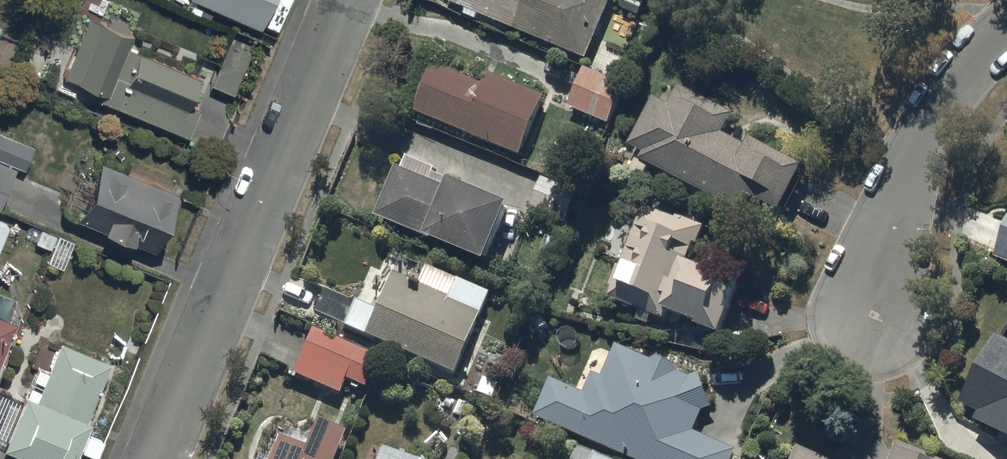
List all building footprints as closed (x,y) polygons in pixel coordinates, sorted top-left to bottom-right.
[(257,23),(267,0),(206,0),(257,23)] [(515,26),(526,0),(453,0),(515,26)] [(515,26),(586,55),(609,0),(526,0),(515,26)] [(96,94),(185,131),(197,103),(187,99),(198,73),(126,43),(131,30),(87,12),(63,71),(99,86),(96,94)] [(227,37),(209,80),(232,89),(249,46),(227,37)] [(415,109),(521,152),(545,94),(490,72),(486,81),(435,60),(415,109)] [(585,66),(569,104),(608,120),(624,83),(585,66)] [(747,144),(723,132),(733,112),(679,84),(669,103),(654,95),(630,143),(644,150),(641,157),(741,209),(750,193),(781,209),(805,164),(752,136),(747,144)] [(23,165),(32,142),(0,129),(0,155),(23,165)] [(98,156),(75,214),(151,245),(175,187),(98,156)] [(0,158),(0,196),(14,164),(0,158)] [(397,164),(377,213),(486,258),(510,200),(451,176),(447,185),(397,164)] [(669,307),(720,327),(739,278),(688,258),(700,226),(644,205),(609,296),(665,317),(669,307)] [(1006,260),(1006,228),(996,256),(1006,260)] [(364,335),(452,373),(487,292),(455,278),(447,296),(391,272),(364,335)] [(14,317),(0,311),(0,352),(14,317)] [(376,355),(312,328),(293,372),(338,391),(344,377),(364,385),(376,355)] [(1006,435),(1006,339),(996,333),(961,402),(980,411),(976,419),(1006,435)] [(107,356),(58,335),(35,389),(20,383),(0,431),(0,437),(54,458),(64,458),(107,356)] [(638,458),(733,458),(737,449),(695,430),(704,409),(713,406),(700,371),(691,375),(617,343),(603,375),(594,371),(585,391),(552,377),(536,415),(638,458)] [(344,430),(316,419),(305,447),(278,436),(269,458),(332,458),(344,430)] [(578,445),(572,458),(614,458),(578,445)] [(381,447),(376,458),(412,458),(381,447)] [(901,447),(895,458),(929,458),(901,447)] [(797,458),(820,458),(801,451),(797,458)]
